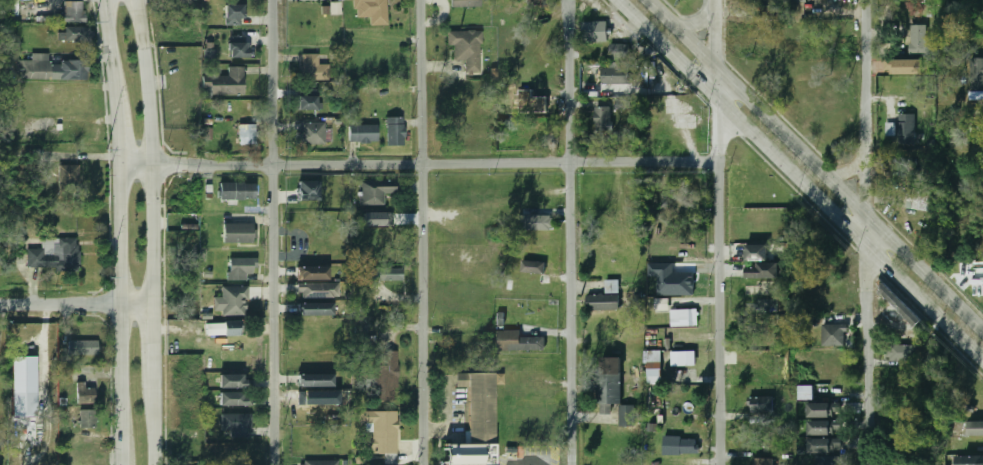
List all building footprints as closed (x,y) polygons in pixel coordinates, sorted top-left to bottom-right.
[(385,0),(354,0),(355,17),(369,17),(369,26),(386,25),(385,0)] [(82,23),(83,2),(62,2),(62,23),(82,23)] [(224,6),(224,26),(244,26),(244,6),(224,6)] [(606,41),(606,22),(582,22),(582,41),(606,41)] [(927,55),(927,25),(910,25),(910,55),(927,55)] [(63,43),(89,43),(89,27),(63,27),(63,43)] [(479,31),(446,31),(446,46),(452,46),(452,61),(463,61),(463,73),(479,73),(479,31)] [(247,43),(228,43),(228,59),(247,58),(247,43)] [(628,59),(628,44),(608,44),(608,59),(628,59)] [(318,55),(299,55),(299,80),(326,80),(326,64),(318,64),(318,55)] [(970,58),(970,89),(982,89),(982,58),(970,58)] [(888,75),(929,74),(929,59),(887,60),(888,75)] [(87,81),(86,61),(14,61),(14,80),(87,81)] [(243,96),(243,67),(227,67),(227,76),(209,76),(209,96),(243,96)] [(628,68),(601,68),(601,84),(628,84),(628,68)] [(319,110),(319,96),(297,96),(297,110),(319,110)] [(546,97),(529,97),(529,113),(546,113),(546,97)] [(632,98),(616,98),(616,109),(632,109),(632,98)] [(609,130),(609,107),(594,107),(594,130),(609,130)] [(897,145),(914,145),(914,115),(897,115),(897,124),(885,124),(885,136),(897,136),(897,145)] [(403,117),(386,117),(386,145),(403,145),(403,117)] [(318,144),(318,122),(296,122),(296,144),(318,144)] [(238,145),(254,145),(254,124),(238,124),(238,145)] [(376,144),(376,125),(348,125),(348,144),(376,144)] [(77,167),(57,166),(58,195),(77,195),(77,167)] [(357,181),(357,205),(382,205),(382,195),(394,195),(394,181),(357,181)] [(299,201),(318,201),(318,182),(299,182),(299,201)] [(254,184),(219,184),(219,200),(254,200),(254,184)] [(926,195),(909,194),(908,209),(925,210),(926,195)] [(363,226),(392,226),(392,212),(363,213),(363,226)] [(552,231),(552,216),(525,216),(525,231),(552,231)] [(222,243),(252,243),(252,225),(222,225),(222,243)] [(23,244),(40,244),(40,239),(74,240),(78,254),(78,266),(75,272),(67,272),(61,267),(54,266),(54,271),(50,275),(34,274),(30,268),(23,264),(23,244)] [(766,262),(766,246),(744,246),(744,262),(766,262)] [(227,259),(227,281),(246,281),(246,275),(253,275),(253,259),(227,259)] [(540,262),(521,262),(521,273),(540,273),(540,262)] [(777,279),(777,265),(743,265),(743,279),(777,279)] [(327,280),(327,267),(296,267),(296,280),(327,280)] [(376,281),(400,281),(400,268),(362,268),(362,286),(376,286),(376,281)] [(586,311),(619,310),(618,280),(604,280),(605,294),(586,295),(586,311)] [(296,299),(337,299),(337,283),(296,283),(296,299)] [(921,321),(886,283),(879,290),(914,328),(921,321)] [(221,315),(247,316),(247,286),(221,286),(221,297),(213,297),(213,311),(221,311),(221,315)] [(656,311),(670,310),(669,298),(655,299),(656,311)] [(744,312),(776,312),(776,300),(744,300),(744,312)] [(332,303),(295,303),(295,315),(332,315),(332,303)] [(698,309),(671,310),(672,327),(698,326),(698,309)] [(239,335),(239,320),(222,320),(222,335),(239,335)] [(845,325),(821,325),(821,346),(845,346),(845,325)] [(494,331),(494,351),(544,351),(544,337),(519,337),(519,331),(494,331)] [(96,341),(67,341),(67,354),(96,354),(96,341)] [(915,361),(914,345),(889,346),(889,362),(915,361)] [(661,351),(646,351),(646,384),(662,383),(661,351)] [(696,365),(696,351),(671,352),(672,366),(696,365)] [(373,401),(395,401),(395,352),(373,352),(373,401)] [(13,416),(37,416),(36,356),(11,357),(13,416)] [(618,427),(635,427),(635,406),(620,406),(621,358),(597,358),(596,405),(618,405),(618,427)] [(250,388),(250,374),(218,374),(218,388),(250,388)] [(296,386),(333,386),(333,374),(296,374),(296,386)] [(493,374),(466,374),(467,443),(445,443),(445,464),(494,464),(493,374)] [(76,382),(77,403),(93,403),(93,388),(85,388),(85,382),(76,382)] [(797,400),(812,400),(812,386),(797,386),(797,400)] [(219,406),(250,406),(250,392),(219,392),(219,406)] [(771,412),(770,396),(750,397),(750,412),(771,412)] [(807,417),(839,417),(839,403),(807,403),(807,417)] [(78,427),(93,427),(93,409),(78,409),(78,427)] [(371,440),(367,440),(366,453),(395,453),(396,411),(358,411),(358,424),(371,424),(371,440)] [(220,436),(250,436),(250,414),(220,414),(220,436)] [(839,435),(839,421),(807,421),(807,435),(839,435)] [(966,421),(966,436),(982,436),(982,421),(966,421)] [(698,454),(698,437),(664,438),(664,455),(698,454)] [(839,440),(807,440),(807,453),(839,452),(839,440)] [(396,464),(396,454),(384,454),(384,464),(396,464)] [(953,455),(953,464),(982,464),(982,455),(953,455)] [(819,457),(819,464),(839,464),(839,457),(819,457)]
